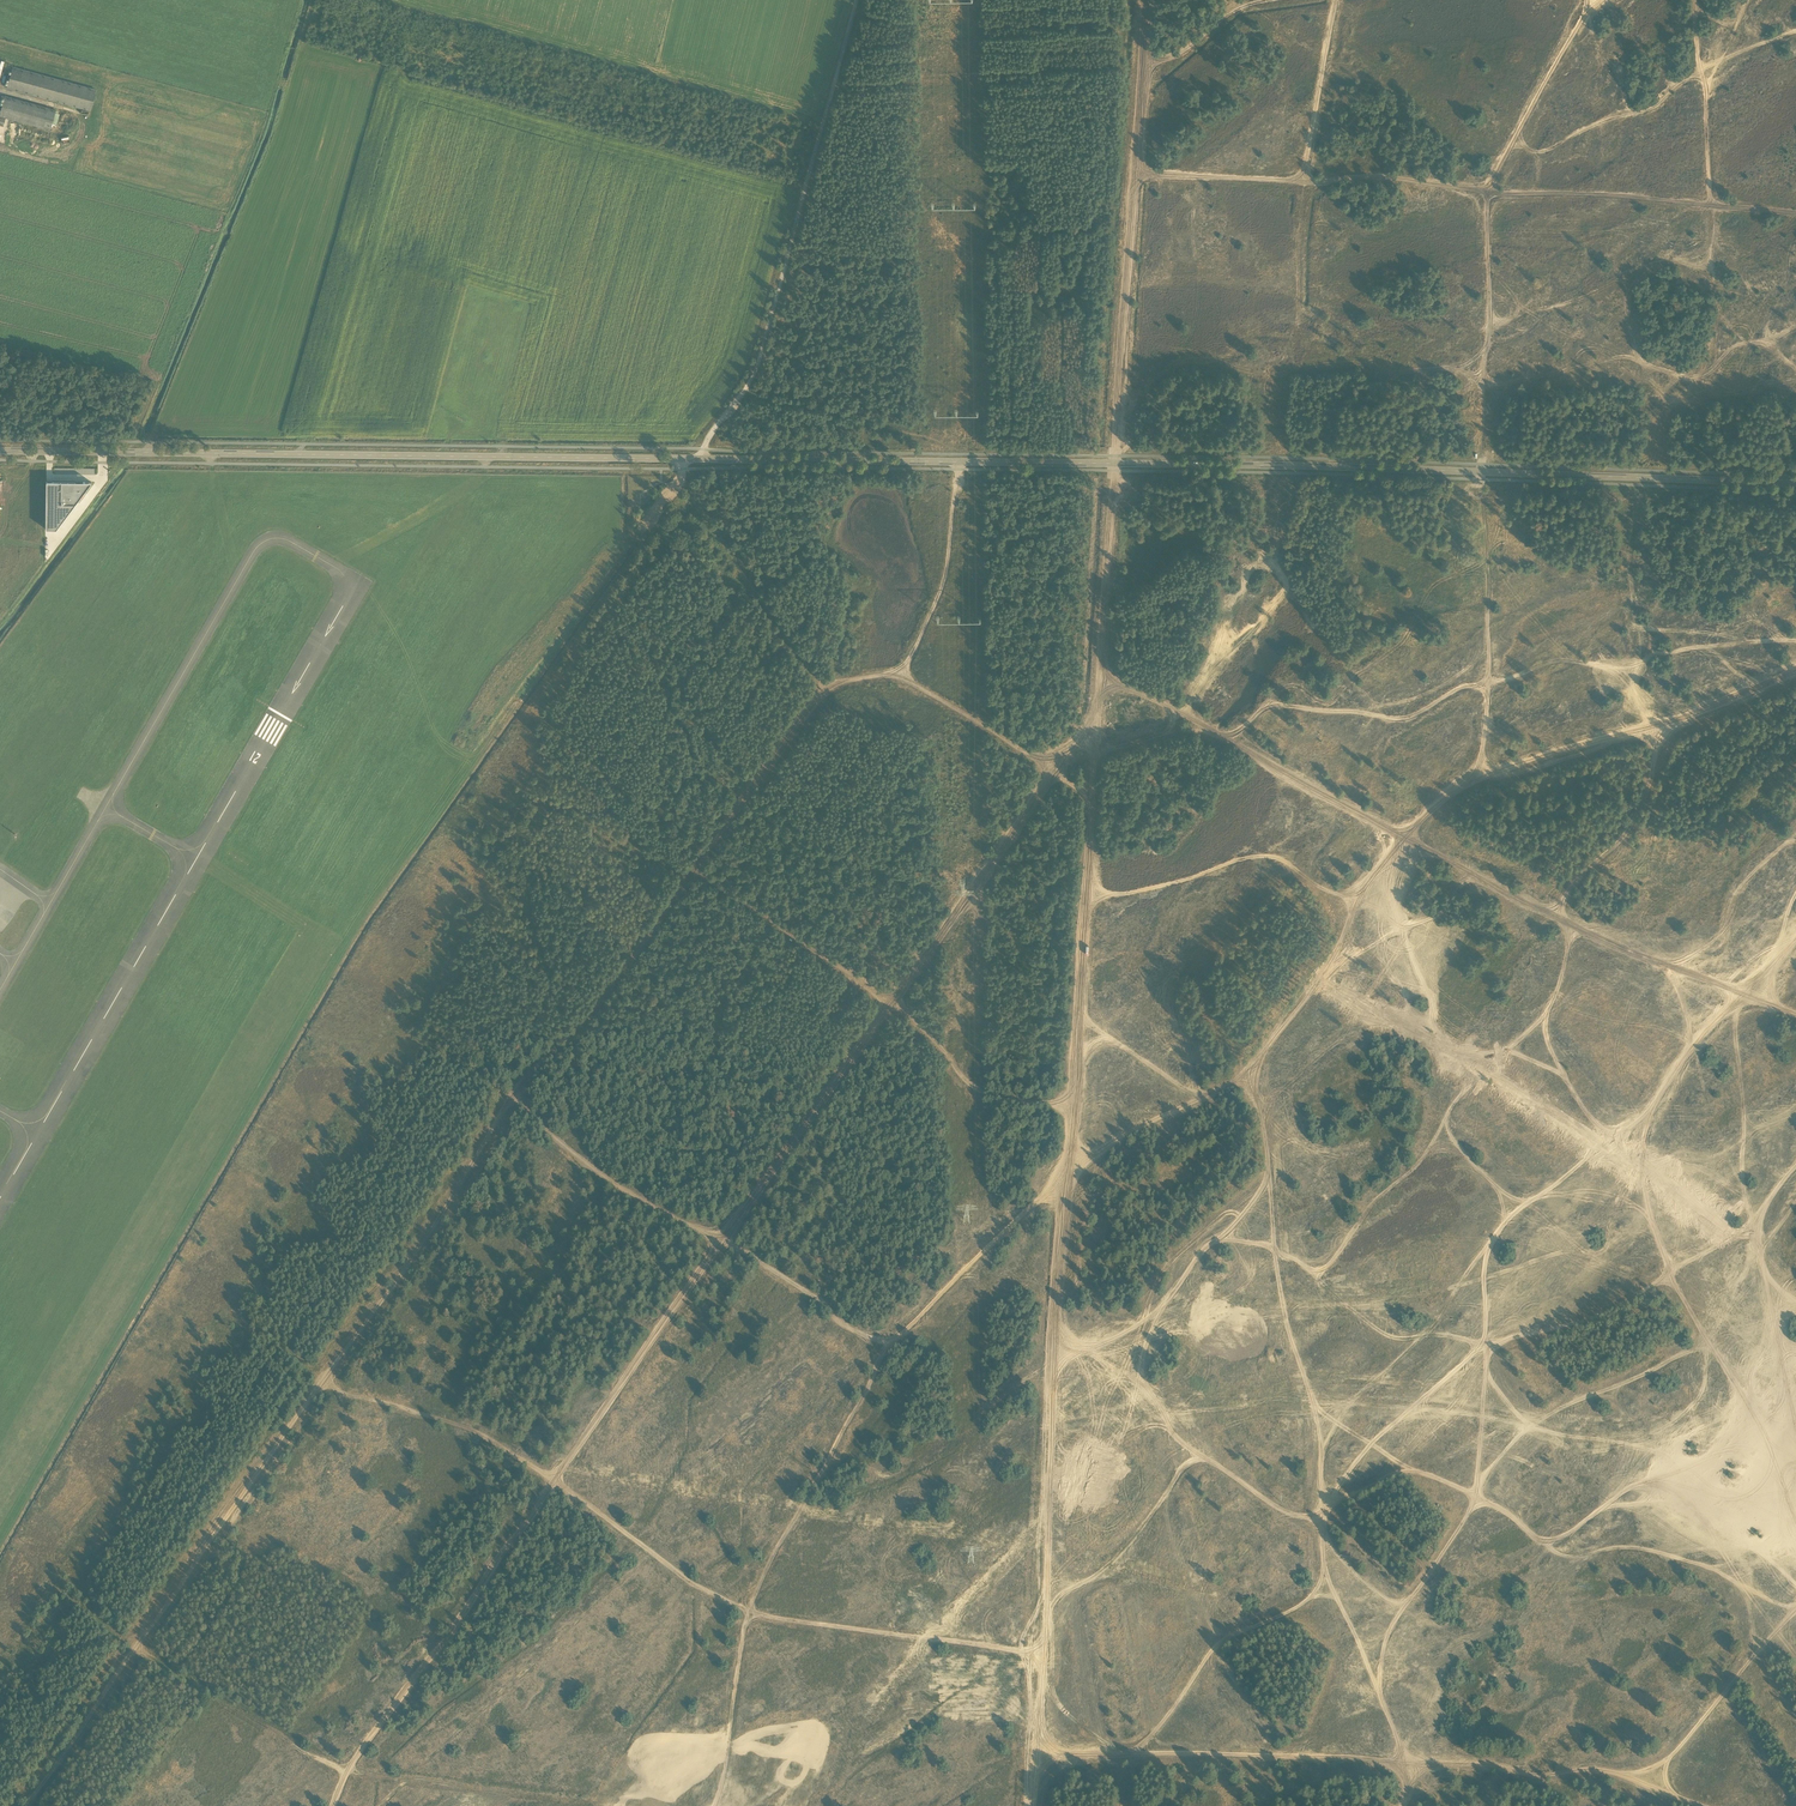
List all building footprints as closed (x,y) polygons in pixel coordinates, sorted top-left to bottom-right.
[(7,88),(90,110),(96,89),(12,67),(7,88)] [(50,130),(56,110),(5,96),(2,104),(0,104),(0,125),(3,126),(6,117),(50,130)] [(46,481),(45,529),(56,529),(91,482),(75,481),(46,481)]
